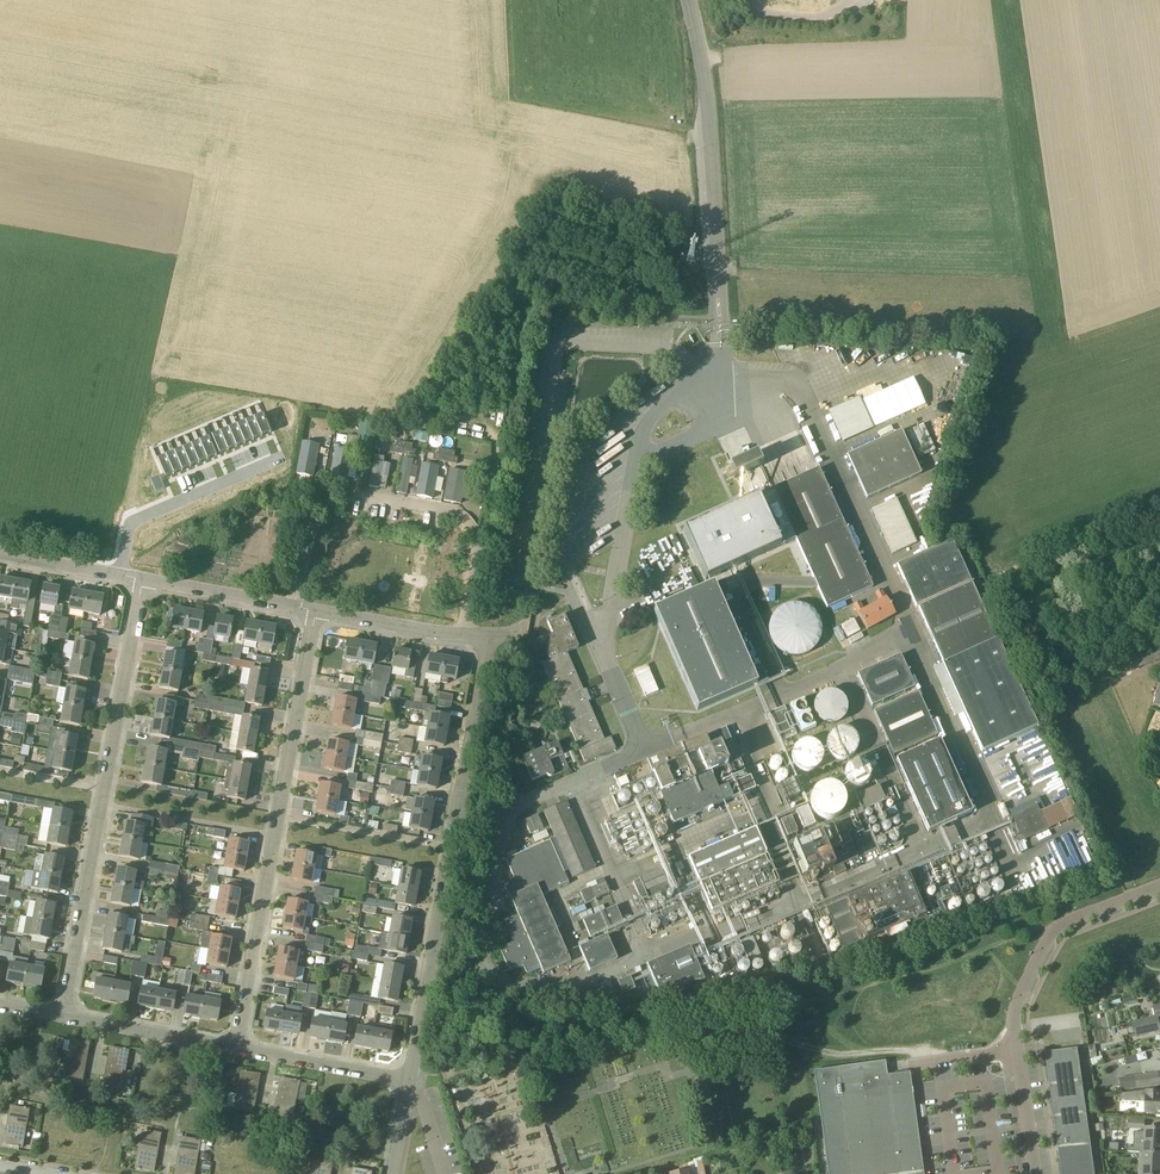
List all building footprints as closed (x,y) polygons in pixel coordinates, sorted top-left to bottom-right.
[(698,252),(676,253),(677,268),(698,267),(698,252)] [(842,443),(874,429),(859,397),(828,411),(842,443)] [(263,415),(254,419),(262,436),(271,432),(263,415)] [(292,474),(322,479),(333,420),(303,417),(292,474)] [(254,419),(246,422),(253,440),(262,436),(254,419)] [(246,422),(238,426),(245,443),(253,440),(246,422)] [(360,437),(370,439),(373,425),(360,423),(357,437),(360,437)] [(926,444),(927,448),(932,447),(925,424),(911,428),(915,441),(926,437),(927,443),(926,444)] [(238,426),(229,430),(237,447),(245,443),(238,426)] [(229,430),(221,433),(228,451),(237,447),(229,430)] [(867,498),(921,474),(901,431),(847,456),(867,498)] [(415,441),(427,443),(429,434),(416,432),(415,441)] [(221,433),(212,437),(220,454),(228,451),(221,433)] [(334,446),(336,446),(341,447),(343,436),(336,435),(334,446)] [(360,438),(348,435),(346,445),(358,447),(360,438)] [(359,448),(369,449),(370,439),(360,437),(359,448)] [(209,438),(200,442),(208,459),(217,456),(209,438)] [(397,441),(396,447),(392,446),(391,453),(403,455),(405,443),(397,441)] [(200,442),(192,446),(200,463),(208,459),(200,442)] [(416,450),(412,450),(413,444),(405,443),(403,455),(414,457),(416,450)] [(192,446),(184,449),(191,467),(200,463),(192,446)] [(184,449),(175,453),(183,470),(191,467),(184,449)] [(439,449),(438,455),(434,454),(433,460),(445,462),(447,450),(439,449)] [(454,457),(455,452),(447,450),(445,462),(457,465),(458,458),(454,457)] [(348,486),(352,452),(336,451),(332,484),(348,486)] [(175,453),(167,456),(175,474),(183,470),(175,453)] [(765,489),(750,453),(724,464),(729,476),(730,476),(740,499),(765,489)] [(167,456),(158,460),(166,478),(175,474),(167,456)] [(389,460),(375,456),(367,486),(382,490),(389,460)] [(407,494),(413,463),(399,460),(393,492),(407,494)] [(433,499),(440,468),(428,466),(421,496),(433,499)] [(775,489),(827,608),(873,588),(821,469),(820,469),(819,467),(774,487),(775,489)] [(463,505),(469,472),(455,469),(448,502),(463,505)] [(159,476),(151,479),(156,493),(165,489),(159,476)] [(679,525),(699,576),(775,546),(755,495),(679,525)] [(892,553),(916,543),(897,500),(873,510),(892,553)] [(951,541),(932,549),(897,564),(915,607),(918,606),(970,583),(951,541)] [(16,581),(0,578),(0,579),(0,598),(12,600),(16,581)] [(18,610),(19,605),(26,607),(23,626),(30,628),(36,596),(29,595),(31,583),(16,581),(12,600),(10,609),(18,610)] [(762,668),(752,673),(719,597),(729,593),(724,581),(654,611),(697,711),(768,680),(762,668)] [(945,664),(998,640),(970,583),(918,606),(945,664)] [(58,633),(61,618),(64,601),(58,600),(60,588),(44,586),(41,605),(41,604),(40,612),(54,614),(54,616),(51,616),(49,631),(58,633)] [(867,631),(894,615),(880,590),(874,593),(878,602),(863,610),(859,602),(852,606),(867,631)] [(85,613),(88,594),(73,591),(69,610),(85,613)] [(530,601),(529,604),(537,605),(539,595),(520,592),(519,599),(530,601)] [(103,596),(88,594),(85,613),(100,616),(103,596)] [(770,631),(770,633),(770,635),(770,637),(771,640),(772,642),(772,644),(773,646),(775,648),(776,650),(778,652),(779,653),(781,654),(783,656),(785,657),(787,658),(789,658),(792,659),(794,659),(796,659),(799,659),(801,659),(803,658),(805,658),(807,657),(809,656),(811,654),(813,653),(815,652),(816,650),(818,648),(819,646),(820,644),(821,642),(822,640),(822,637),(823,635),(823,633),(823,631),(822,628),(822,626),(821,624),(820,622),(819,620),(818,618),(816,616),(815,614),(813,613),(811,611),(809,610),(807,609),(805,608),(803,607),(801,607),(799,607),(796,607),(794,607),(792,607),(789,607),(787,608),(785,609),(783,610),(781,611),(779,613),(778,614),(776,616),(775,618),(773,620),(772,622),(772,624),(771,626),(770,628),(770,631)] [(189,612),(174,609),(173,611),(168,610),(165,625),(171,626),(170,628),(186,630),(189,612)] [(204,614),(189,612),(186,630),(201,633),(204,614)] [(5,615),(0,614),(0,622),(8,624),(10,616),(5,615)] [(605,740),(566,653),(578,648),(563,616),(546,623),(553,637),(549,639),(548,656),(550,660),(542,664),(586,763),(617,749),(612,737),(605,740)] [(217,617),(214,636),(229,638),(233,620),(217,617)] [(68,619),(61,618),(58,633),(66,634),(68,619)] [(855,621),(842,628),(849,640),(846,642),(849,648),(865,639),(855,621)] [(5,649),(14,651),(15,651),(18,636),(21,636),(23,626),(0,622),(0,648),(5,649)] [(261,625),(246,622),(243,641),(258,644),(261,625)] [(277,628),(261,625),(258,644),(273,646),(277,628)] [(97,632),(85,630),(82,629),(80,637),(96,640),(97,632)] [(68,642),(69,635),(66,634),(58,633),(49,631),(43,630),(41,640),(47,641),(47,638),(68,642)] [(206,640),(199,638),(197,653),(204,654),(206,640)] [(167,647),(181,650),(182,643),(168,640),(167,647)] [(213,641),(206,640),(204,654),(211,655),(212,649),(214,641),(213,641)] [(998,640),(945,664),(943,665),(983,752),(1037,727),(998,640)] [(362,643),(347,641),(344,659),(359,662),(362,643)] [(95,645),(76,642),(73,659),(91,663),(95,645)] [(362,643),(359,662),(374,665),(377,646),(362,643)] [(242,647),(235,645),(232,659),(240,661),(242,647)] [(1152,663),(1159,660),(1159,648),(1149,652),(1152,663)] [(417,662),(409,661),(411,652),(395,649),(394,657),(392,668),(393,668),(406,671),(405,677),(405,678),(413,679),(417,662)] [(182,674),(185,657),(166,654),(163,671),(182,674)] [(216,664),(218,657),(211,655),(204,654),(203,661),(216,664)] [(444,658),(429,655),(425,680),(440,683),(441,677),(444,658)] [(271,659),(259,656),(257,656),(255,663),(270,666),(271,659)] [(915,688),(900,656),(858,674),(872,707),(915,688)] [(218,657),(216,664),(231,666),(232,659),(218,657)] [(444,658),(441,677),(456,680),(460,661),(444,658)] [(91,663),(73,659),(69,677),(88,680),(91,663)] [(634,671),(654,716),(674,708),(662,682),(655,685),(650,672),(647,665),(634,671)] [(9,666),(8,673),(22,676),(24,669),(9,666)] [(268,673),(243,668),(240,685),(248,686),(265,690),(268,673)] [(36,671),(24,669),(22,676),(34,678),(36,671)] [(62,674),(48,671),(48,673),(47,678),(61,681),(62,674)] [(182,674),(163,671),(159,688),(179,691),(182,674)] [(216,672),(215,679),(222,681),(224,673),(216,672)] [(8,673),(7,680),(21,683),(22,676),(8,673)] [(340,681),(353,683),(354,677),(341,675),(340,681)] [(47,678),(45,685),(60,688),(61,681),(47,678)] [(370,696),(378,697),(381,683),(373,681),(371,689),(370,696)] [(354,684),(349,684),(339,682),(338,690),(353,692),(354,684)] [(385,698),(385,694),(387,685),(387,684),(381,683),(378,697),(381,697),(385,698)] [(248,686),(245,703),(246,703),(262,706),(265,690),(248,686)] [(370,696),(371,689),(364,688),(363,688),(363,687),(355,686),(354,692),(362,693),(362,694),(363,694),(370,696)] [(64,706),(83,709),(85,698),(88,698),(90,692),(86,692),(67,689),(64,706)] [(392,689),(390,698),(400,700),(401,691),(392,689)] [(422,697),(423,690),(416,689),(413,703),(426,705),(428,698),(422,697)] [(919,692),(874,711),(894,756),(938,737),(919,692)] [(209,703),(210,697),(196,694),(195,701),(209,703)] [(361,702),(380,705),(381,697),(378,697),(370,696),(363,694),(361,702)] [(209,703),(224,706),(225,700),(210,697),(209,703)] [(357,701),(337,697),(334,711),(354,715),(357,701)] [(817,727),(805,699),(771,714),(783,741),(817,727)] [(452,702),(450,702),(438,700),(436,707),(451,710),(452,702)] [(173,722),(176,705),(162,702),(157,701),(154,718),(173,722)] [(209,703),(195,701),(194,708),(208,711),(209,703)] [(413,703),(406,702),(405,709),(425,712),(426,705),(413,703)] [(208,711),(232,715),(233,708),(224,706),(209,703),(208,711)] [(83,709),(64,706),(61,723),(80,726),(83,709)] [(354,715),(334,711),(331,726),(352,729),(354,715)] [(1,712),(0,718),(0,719),(14,721),(26,724),(27,715),(16,713),(15,715),(1,712)] [(449,717),(430,713),(427,728),(447,732),(449,717)] [(242,717),(239,734),(257,737),(260,720),(243,717),(242,717)] [(54,720),(39,718),(38,725),(52,727),(54,720)] [(154,718),(151,735),(168,739),(170,739),(173,722),(154,718)] [(0,719),(0,727),(12,729),(13,729),(14,721),(0,719)] [(26,724),(14,721),(13,729),(12,729),(11,732),(24,734),(26,724)] [(38,725),(37,731),(51,734),(52,727),(38,725)] [(831,760),(857,752),(850,725),(823,733),(831,760)] [(736,737),(732,726),(613,777),(619,791),(652,777),(673,825),(756,789),(751,778),(748,780),(740,762),(735,764),(727,744),(731,742),(730,739),(736,737)] [(447,732),(427,728),(425,743),(444,747),(447,732)] [(384,735),(356,730),(355,738),(382,743),(384,735)] [(254,754),(257,737),(239,734),(232,733),(229,749),(254,754)] [(20,747),(22,736),(14,735),(12,734),(10,745),(20,747)] [(78,738),(71,737),(59,735),(55,752),(74,755),(78,738)] [(823,747),(796,737),(787,762),(814,772),(823,747)] [(382,743),(355,738),(354,745),(381,750),(382,743)] [(398,745),(413,748),(414,740),(400,738),(398,745)] [(349,744),(329,740),(326,755),(346,758),(349,744)] [(187,749),(200,751),(202,744),(188,742),(187,749)] [(972,813),(940,742),(897,761),(929,832),(972,813)] [(558,743),(523,758),(533,781),(548,775),(549,776),(549,777),(550,777),(551,777),(570,769),(558,743)] [(215,754),(217,747),(202,744),(200,751),(215,754)] [(413,748),(398,745),(397,752),(411,755),(413,748)] [(168,752),(148,748),(145,766),(164,769),(168,752)] [(199,762),(199,758),(200,751),(187,749),(185,749),(183,759),(199,762)] [(870,770),(882,764),(875,750),(838,769),(849,790),(873,778),(870,770)] [(199,758),(225,763),(226,756),(215,754),(200,751),(199,758)] [(55,752),(52,769),(71,772),(74,755),(55,752)] [(346,758),(326,755),(324,769),(344,773),(346,758)] [(791,801),(798,798),(777,755),(765,761),(788,809),(793,807),(791,801)] [(442,759),(423,756),(421,763),(420,770),(420,771),(439,774),(442,759)] [(7,761),(6,768),(13,769),(14,762),(7,761)] [(235,764),(233,764),(232,771),(227,770),(225,780),(226,780),(226,781),(248,784),(251,767),(235,764)] [(45,768),(31,765),(30,772),(44,775),(45,768)] [(142,783),(157,786),(161,786),(164,769),(145,766),(142,783)] [(420,771),(417,786),(436,789),(439,774),(420,771)] [(357,775),(348,773),(347,781),(356,782),(357,775)] [(1004,800),(1019,792),(1011,776),(996,784),(1004,800)] [(225,790),(229,790),(228,798),(245,801),(248,784),(226,781),(225,790)] [(347,781),(346,788),(373,793),(374,785),(359,783),(356,782),(347,781)] [(405,790),(406,783),(391,781),(391,787),(390,788),(405,790)] [(318,798),(338,801),(341,787),(321,783),(318,798)] [(861,806),(883,801),(880,786),(857,791),(861,806)] [(405,790),(390,788),(389,795),(404,797),(405,790)] [(179,789),(178,796),(192,798),(193,791),(179,789)] [(193,791),(192,798),(207,801),(208,794),(193,791)] [(10,802),(11,795),(0,793),(0,801),(10,802)] [(362,793),(360,803),(368,805),(370,795),(362,793)] [(372,802),(384,804),(385,796),(373,794),(372,802)] [(25,798),(11,795),(10,802),(24,805),(25,798)] [(38,800),(25,798),(24,805),(37,807),(38,800)] [(338,801),(318,798),(316,812),(336,816),(338,801)] [(405,810),(412,812),(412,814),(431,817),(434,802),(415,798),(415,799),(407,798),(405,810)] [(595,869),(566,802),(544,812),(573,878),(595,869)] [(72,813),(53,809),(53,810),(50,827),(69,830),(72,813)] [(816,829),(808,809),(797,814),(805,834),(816,829)] [(123,840),(142,843),(147,817),(132,814),(131,823),(126,822),(123,840)] [(412,815),(410,828),(410,829),(428,832),(431,817),(412,814),(412,815)] [(1044,829),(1038,814),(1015,824),(1022,839),(1044,829)] [(538,815),(525,820),(530,834),(544,828),(538,815)] [(350,818),(341,816),(339,824),(348,825),(350,818)] [(798,832),(791,816),(774,824),(781,839),(798,832)] [(378,823),(369,821),(368,828),(377,830),(378,823)] [(188,824),(173,822),(172,829),(186,832),(188,824)] [(398,827),(384,824),(384,825),(383,831),(397,834),(398,827)] [(877,852),(871,838),(852,846),(843,826),(793,847),(805,875),(818,869),(821,876),(833,871),(835,876),(845,871),(844,866),(877,852)] [(3,842),(17,844),(20,830),(6,827),(5,830),(3,842)] [(50,827),(47,844),(66,847),(69,830),(50,827)] [(226,831),(208,828),(207,836),(224,839),(226,831)] [(535,841),(548,837),(546,830),(533,835),(535,841)] [(779,886),(756,832),(689,860),(713,914),(779,886)] [(1066,835),(1043,844),(1050,860),(1040,864),(1046,879),(1076,868),(1072,857),(1075,856),(1066,835)] [(249,843),(229,839),(227,854),(247,857),(249,843)] [(142,843),(123,840),(120,857),(139,861),(142,843)] [(569,884),(550,841),(506,860),(514,878),(503,883),(517,915),(504,920),(513,943),(500,948),(510,971),(524,965),(527,973),(541,967),(544,974),(572,963),(543,896),(569,884)] [(2,849),(16,852),(17,844),(3,842),(2,849)] [(331,858),(332,850),(323,849),(322,856),(331,858)] [(294,866),(314,870),(317,855),(297,851),(294,866)] [(227,854),(224,868),(234,870),(244,872),(247,857),(227,854)] [(64,859),(45,856),(37,855),(34,872),(42,873),(61,876),(64,859)] [(392,861),(372,858),(370,865),(391,868),(392,861)] [(164,871),(179,874),(180,867),(165,864),(164,871)] [(686,876),(681,864),(672,868),(677,879),(686,876)] [(314,870),(294,866),(292,880),(312,884),(314,870)] [(219,869),(218,875),(232,878),(234,870),(224,868),(219,867),(219,869)] [(219,869),(210,868),(209,875),(218,877),(218,875),(219,869)] [(136,872),(117,869),(114,886),(133,890),(133,889),(143,891),(144,883),(134,881),(136,872)] [(975,880),(980,882),(974,895),(984,899),(988,891),(996,895),(1001,883),(991,879),(993,875),(980,869),(975,880)] [(419,880),(417,880),(418,873),(401,870),(398,887),(418,891),(419,880)] [(671,891),(669,885),(663,870),(633,883),(641,901),(648,898),(649,900),(671,891)] [(31,888),(39,889),(38,890),(58,894),(61,876),(42,873),(34,872),(26,871),(23,886),(31,888)] [(179,874),(164,871),(163,878),(177,881),(179,874)] [(209,875),(207,882),(216,884),(218,877),(209,875)] [(927,916),(910,876),(827,912),(844,952),(888,933),(908,925),(927,916)] [(606,883),(604,879),(598,882),(600,885),(589,890),(588,890),(587,889),(580,892),(586,905),(593,902),(593,901),(594,901),(611,894),(606,883)] [(9,891),(10,884),(0,882),(0,889),(9,891)] [(369,895),(376,896),(378,885),(371,884),(369,895)] [(114,886),(111,903),(130,907),(133,890),(114,886)] [(241,891),(221,887),(218,901),(238,905),(241,891)] [(333,898),(338,899),(340,891),(335,890),(316,887),(315,894),(333,898)] [(398,887),(396,904),(412,907),(413,900),(416,901),(418,891),(398,887)] [(932,888),(932,910),(939,910),(938,898),(948,898),(948,888),(932,888)] [(0,889),(0,896),(7,898),(9,891),(0,889)] [(333,898),(315,894),(313,902),(332,905),(333,898)] [(378,901),(364,898),(363,905),(377,908),(378,901)] [(238,905),(218,901),(211,900),(208,914),(215,915),(215,916),(235,920),(238,905)] [(308,903),(288,900),(285,914),(305,918),(306,918),(308,903)] [(52,923),(56,905),(36,902),(33,919),(26,918),(52,923)] [(361,906),(352,905),(352,914),(360,914),(361,906)] [(377,908),(363,905),(362,912),(376,915),(377,908)] [(586,905),(572,910),(575,916),(589,911),(586,905)] [(625,925),(617,907),(584,921),(592,939),(625,925)] [(170,920),(171,913),(157,911),(156,917),(170,920)] [(191,922),(209,925),(210,917),(192,914),(191,922)] [(303,932),(304,924),(311,925),(312,919),(310,918),(306,918),(305,918),(285,914),(283,928),(303,932)] [(106,932),(124,936),(128,918),(109,915),(106,932)] [(169,927),(170,920),(156,917),(144,915),(142,922),(169,927)] [(26,918),(23,935),(30,936),(46,939),(49,940),(52,923),(26,918)] [(410,929),(411,929),(412,921),(392,918),(389,934),(408,938),(410,929)] [(209,925),(191,922),(190,929),(208,932),(209,925)] [(124,936),(106,932),(103,950),(121,953),(123,944),(134,945),(135,938),(124,936)] [(356,934),(347,933),(345,945),(354,947),(356,934)] [(408,938),(389,934),(381,933),(379,950),(406,955),(407,947),(408,938)] [(212,935),(210,944),(201,942),(200,948),(209,950),(229,954),(232,939),(212,935)] [(325,939),(307,936),(306,943),(324,946),(325,939)] [(3,937),(0,948),(0,951),(7,953),(9,938),(3,937)] [(622,950),(618,940),(611,943),(608,937),(581,948),(591,972),(618,960),(615,953),(622,950)] [(9,938),(7,953),(13,954),(17,940),(9,938)] [(46,945),(32,942),(30,950),(45,952),(46,945)] [(305,950),(306,950),(306,951),(322,954),(324,946),(306,943),(305,950)] [(714,980),(699,945),(647,967),(659,993),(704,984),(714,980)] [(354,952),(369,955),(370,948),(356,946),(354,952)] [(277,962),(296,966),(299,952),(279,948),(277,962)] [(209,950),(206,965),(227,968),(229,954),(209,950)] [(369,955),(354,952),(353,959),(368,962),(369,955)] [(1137,964),(1134,953),(1128,955),(1131,966),(1137,964)] [(118,958),(104,956),(102,963),(117,965),(118,958)] [(163,959),(149,957),(148,957),(147,964),(148,964),(161,967),(163,959)] [(163,958),(162,966),(170,968),(171,959),(163,958)] [(138,977),(141,963),(134,961),(131,976),(138,977)] [(277,962),(274,977),(294,981),(296,966),(277,962)] [(758,970),(759,963),(750,962),(749,969),(758,970)] [(27,966),(11,963),(7,983),(14,984),(15,983),(24,985),(27,966)] [(141,963),(138,977),(145,978),(148,964),(147,964),(141,963)] [(192,965),(191,971),(200,973),(201,966),(192,964),(192,965)] [(402,975),(399,975),(401,968),(384,965),(381,982),(400,986),(402,975)] [(27,966),(24,985),(33,987),(33,988),(40,989),(44,970),(27,966)] [(343,966),(342,974),(348,975),(350,967),(343,966)] [(183,985),(186,971),(179,970),(176,984),(183,985)] [(186,971),(183,985),(190,986),(193,972),(186,971)] [(110,1001),(113,982),(97,979),(98,976),(93,975),(92,983),(96,984),(96,985),(95,990),(94,999),(101,1000),(101,999),(110,1001)] [(223,977),(208,975),(207,982),(222,985),(223,977)] [(479,977),(470,975),(467,993),(477,995),(479,977)] [(645,975),(633,978),(636,989),(647,987),(645,975)] [(630,976),(618,982),(623,994),(635,989),(630,976)] [(131,985),(114,982),(113,982),(110,1001),(120,1003),(127,1005),(131,985)] [(400,986),(381,982),(378,999),(394,1002),(396,995),(399,995),(400,986)] [(306,993),(307,985),(298,984),(297,991),(305,993),(306,993)] [(606,991),(603,984),(595,988),(598,995),(606,991)] [(308,993),(317,994),(319,986),(309,985),(308,993)] [(155,1010),(159,990),(142,987),(139,1004),(146,1005),(145,1008),(155,1010)] [(289,990),(275,987),(273,994),(288,997),(289,990)] [(1109,988),(1111,997),(1119,995),(1117,987),(1109,988)] [(176,993),(159,990),(155,1010),(165,1012),(166,1009),(173,1010),(176,993)] [(221,1002),(220,1002),(221,996),(205,993),(204,999),(201,1018),(210,1019),(210,1020),(217,1021),(221,1002)] [(305,993),(302,1007),(309,1008),(312,994),(306,993),(305,993)] [(364,1004),(365,997),(347,993),(345,1001),(350,1001),(357,1003),(364,1004)] [(309,1008),(316,1009),(318,995),(312,994),(309,1008)] [(204,999),(188,996),(184,1015),(191,1017),(191,1016),(201,1018),(204,999)] [(1136,996),(1124,999),(1126,1006),(1138,1003),(1136,996)] [(350,1001),(347,1015),(354,1017),(357,1003),(350,1001)] [(361,1018),(364,1004),(357,1003),(354,1017),(361,1018)] [(394,1009),(382,1007),(379,1006),(378,1013),(392,1016),(394,1009)] [(284,1014),(268,1011),(264,1030),(275,1032),(275,1029),(281,1030),(284,1014)] [(284,1014),(281,1030),(281,1033),(291,1035),(292,1032),(298,1033),(301,1017),(284,1014)] [(1159,1018),(1159,1016),(1155,1017),(1132,1022),(1135,1037),(1159,1032),(1159,1021),(1159,1018)] [(330,1022),(313,1019),(310,1038),(317,1040),(317,1039),(326,1041),(330,1022)] [(346,1025),(330,1022),(326,1041),(336,1042),(335,1043),(343,1044),(346,1025)] [(392,1034),(385,1032),(386,1028),(376,1026),(375,1031),(372,1047),(378,1048),(378,1051),(388,1053),(392,1034)] [(372,1047),(375,1031),(373,1030),(358,1027),(355,1044),(362,1045),(361,1048),(372,1050),(372,1047)] [(89,1044),(76,1041),(76,1040),(74,1040),(73,1041),(71,1040),(67,1059),(86,1063),(89,1044)] [(129,1051),(126,1051),(126,1050),(124,1049),(123,1050),(110,1048),(107,1067),(125,1070),(129,1051)] [(1078,1048),(1046,1053),(1050,1085),(1082,1080),(1078,1048)] [(67,1059),(64,1078),(67,1079),(67,1080),(69,1080),(69,1079),(82,1082),(86,1063),(67,1059)] [(887,1076),(885,1061),(814,1071),(828,1173),(918,1173),(924,1173),(910,1073),(887,1076)] [(107,1067),(105,1076),(103,1085),(116,1088),(116,1089),(119,1089),(119,1088),(122,1089),(125,1070),(107,1067)] [(260,1075),(247,1073),(247,1072),(244,1071),(244,1072),(241,1072),(238,1091),(256,1094),(260,1075)] [(1135,1076),(1119,1078),(1121,1091),(1137,1088),(1159,1085),(1159,1072),(1135,1076)] [(277,1098),(296,1101),(299,1082),(296,1082),(297,1081),(294,1080),(294,1081),(281,1079),(277,1098)] [(1054,1117),(1087,1113),(1082,1080),(1050,1085),(1054,1117)] [(238,1091),(234,1109),(237,1110),(237,1111),(240,1111),(240,1110),(253,1113),(256,1094),(238,1091)] [(1155,1091),(1146,1091),(1123,1094),(1122,1101),(1145,1102),(1144,1112),(1144,1113),(1156,1113),(1156,1115),(1159,1115),(1159,1091),(1155,1091)] [(296,1101),(277,1098),(274,1117),(287,1119),(287,1120),(289,1120),(290,1120),(292,1120),(296,1101)] [(11,1107),(7,1125),(26,1129),(29,1110),(26,1109),(24,1108),(24,1109),(11,1107)] [(245,1114),(237,1113),(235,1120),(244,1122),(245,1114)] [(1059,1149),(1091,1145),(1087,1113),(1054,1117),(1059,1149)] [(1131,1128),(1144,1129),(1144,1127),(1144,1121),(1128,1120),(1128,1128),(1131,1128)] [(26,1129),(7,1125),(4,1144),(17,1147),(17,1148),(19,1148),(20,1147),(22,1148),(26,1129)] [(1144,1129),(1144,1133),(1134,1132),(1134,1147),(1127,1147),(1127,1152),(1139,1152),(1159,1153),(1159,1129),(1144,1129)] [(157,1153),(161,1134),(148,1131),(145,1130),(145,1131),(142,1131),(139,1149),(157,1153)] [(200,1141),(197,1141),(198,1140),(195,1139),(195,1140),(182,1138),(178,1157),(197,1160),(200,1141)] [(1091,1145),(1059,1149),(1062,1173),(1095,1173),(1091,1145)] [(154,1172),(157,1153),(139,1149),(139,1150),(136,1166),(135,1168),(138,1169),(138,1170),(140,1170),(141,1169),(154,1172)] [(1138,1173),(1159,1173),(1159,1153),(1139,1152),(1138,1173)] [(177,1166),(175,1173),(194,1173),(197,1160),(178,1157),(177,1166)] [(319,1163),(319,1162),(316,1161),(316,1162),(313,1162),(311,1173),(330,1173),(332,1165),(319,1163)]
